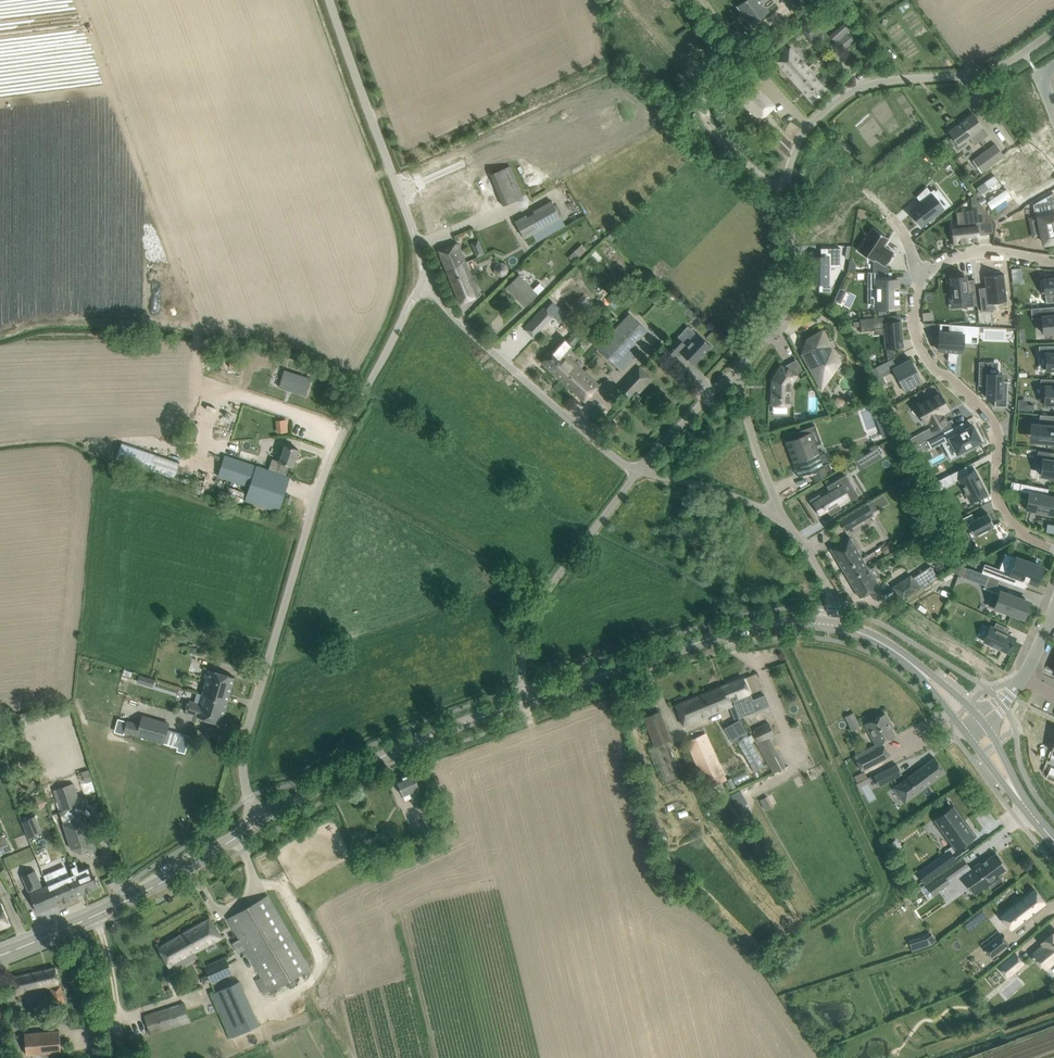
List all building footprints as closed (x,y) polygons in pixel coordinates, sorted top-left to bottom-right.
[(737,6),(751,24),(769,11),(766,7),(774,1),(773,0),(744,0),(737,6)] [(798,29),(807,38),(810,42),(824,30),(821,26),(812,16),(798,29)] [(827,46),(834,55),(853,39),(847,32),(849,30),(843,23),(829,36),(834,41),(827,46)] [(776,61),(812,101),(826,89),(807,68),(808,67),(790,48),(776,61)] [(764,93),(749,109),(760,120),(776,104),(764,93)] [(973,113),(948,132),(952,137),(949,140),(957,151),(967,143),(965,140),(969,137),(974,144),(988,134),(973,113)] [(994,143),(972,160),(982,173),(1005,156),(994,143)] [(1022,148),(1014,154),(1025,168),(1021,171),(1036,192),(1051,181),(1036,160),(1032,162),(1022,148)] [(490,170),(499,203),(521,197),(512,164),(490,170)] [(1003,183),(999,176),(980,190),(984,196),(1003,183)] [(921,203),(910,211),(921,226),(943,208),(938,201),(941,198),(934,189),(930,191),(927,186),(916,197),(921,203)] [(1014,197),(1009,191),(992,204),(996,210),(1014,197)] [(953,243),(949,243),(949,244),(972,241),(972,237),(975,237),(975,241),(980,240),(979,240),(978,235),(977,224),(992,222),(993,222),(974,194),(970,197),(972,210),(966,210),(967,221),(961,221),(961,222),(962,227),(952,228),(953,243)] [(561,218),(551,200),(533,211),(534,213),(527,218),(525,215),(514,221),(524,238),(561,218)] [(1016,201),(1006,209),(1009,213),(1019,205),(1016,201)] [(1037,206),(1044,242),(1053,240),(1053,203),(1037,206)] [(873,228),(858,250),(873,260),(873,261),(875,259),(885,265),(894,252),(883,245),(888,238),(873,228)] [(438,251),(461,303),(480,295),(458,243),(438,251)] [(820,256),(810,256),(810,282),(827,282),(827,265),(839,265),(839,247),(820,247),(820,256)] [(873,261),(873,260),(873,272),(888,272),(888,268),(885,265),(875,259),(873,261)] [(1021,268),(1011,269),(1013,283),(1022,282),(1021,268)] [(873,272),(867,272),(867,273),(869,273),(869,288),(876,288),(876,306),(876,308),(898,308),(898,303),(899,303),(898,303),(898,299),(899,299),(899,298),(898,298),(898,295),(899,295),(899,294),(898,294),(898,290),(899,290),(898,290),(898,279),(892,279),(888,279),(888,273),(892,273),(892,272),(888,272),(873,272)] [(961,276),(951,277),(954,300),(964,299),(965,307),(977,305),(974,279),(964,280),(963,273),(961,273),(961,276)] [(514,280),(507,287),(525,306),(533,298),(538,293),(544,287),(540,283),(534,289),(534,288),(520,274),(514,280)] [(994,302),(1006,301),(1003,274),(984,276),(986,286),(978,287),(981,311),(995,309),(994,302)] [(1040,280),(1041,293),(1045,292),(1046,303),(1053,302),(1053,278),(1040,280)] [(840,303),(844,295),(838,292),(834,300),(840,303)] [(1031,308),(1032,318),(1042,317),(1044,333),(1053,332),(1053,306),(1031,308)] [(524,327),(534,336),(552,315),(543,307),(524,327)] [(630,347),(645,331),(628,315),(610,334),(606,330),(594,344),(621,370),(637,354),(630,347)] [(890,315),(859,318),(860,321),(860,326),(861,331),(884,328),(886,348),(903,346),(900,321),(890,322),(890,315)] [(556,316),(545,330),(554,336),(564,323),(556,316)] [(939,335),(938,352),(949,352),(948,363),(950,363),(950,365),(957,365),(958,353),(962,353),(963,337),(978,337),(978,343),(978,344),(979,327),(948,326),(950,327),(950,335),(939,335)] [(809,350),(802,354),(818,381),(825,377),(824,370),(840,361),(831,344),(830,342),(830,343),(823,330),(804,340),(809,350)] [(542,362),(550,369),(562,357),(563,358),(564,357),(563,356),(573,346),(572,345),(580,336),(575,331),(567,340),(566,339),(562,343),(561,341),(542,362)] [(677,336),(664,349),(674,359),(680,352),(693,365),(711,346),(698,334),(687,346),(677,337),(677,336)] [(1038,346),(1039,354),(1046,354),(1046,369),(1053,369),(1053,345),(1038,346)] [(585,401),(599,385),(570,358),(565,354),(563,356),(564,357),(563,358),(562,357),(550,369),(585,401)] [(887,360),(871,369),(875,377),(891,368),(904,392),(923,382),(910,358),(895,366),(891,358),(887,360)] [(979,361),(978,385),(987,385),(986,397),(994,398),(994,406),(1007,406),(1008,381),(1002,381),(1002,374),(998,374),(988,373),(989,361),(979,361)] [(772,380),(771,405),(789,405),(789,402),(789,394),(790,394),(790,390),(790,385),(791,383),(796,375),(781,365),(772,380)] [(311,378),(285,369),(279,386),(305,394),(311,378)] [(637,389),(646,379),(636,370),(627,380),(637,389)] [(1040,387),(1045,387),(1045,403),(1053,403),(1053,379),(1040,378),(1040,387)] [(939,393),(915,406),(925,423),(928,421),(936,436),(950,428),(947,422),(942,413),(949,410),(939,393)] [(1037,440),(1051,441),(1051,443),(1053,443),(1053,415),(1039,414),(1037,440)] [(889,424),(881,427),(884,437),(893,434),(889,424)] [(786,441),(785,441),(796,471),(797,471),(796,470),(801,469),(802,471),(803,470),(802,468),(808,466),(810,470),(814,482),(815,481),(826,474),(827,474),(827,473),(828,473),(828,472),(831,470),(831,471),(832,471),(828,462),(824,464),(822,460),(816,463),(810,447),(817,445),(816,444),(821,443),(816,429),(814,425),(788,434),(790,440),(786,441)] [(936,436),(926,441),(930,448),(949,438),(958,455),(966,451),(965,449),(981,441),(979,438),(981,438),(978,432),(977,433),(975,431),(972,433),(969,427),(954,435),(950,428),(936,436)] [(245,500),(268,508),(278,511),(290,476),(286,475),(290,465),(293,466),(299,449),(284,445),(279,461),(272,459),(268,470),(226,456),(220,476),(250,486),(245,500)] [(876,447),(863,455),(867,462),(880,455),(876,447)] [(1036,459),(1043,460),(1041,475),(1053,477),(1053,479),(1053,452),(1037,450),(1036,459)] [(957,470),(950,474),(954,481),(958,479),(970,502),(986,493),(974,470),(969,473),(966,466),(957,470)] [(819,494),(810,499),(819,515),(828,510),(831,515),(841,508),(838,503),(849,497),(847,494),(853,490),(845,475),(826,486),(830,491),(821,497),(819,494)] [(934,483),(938,490),(945,487),(940,479),(934,483)] [(1010,488),(1030,492),(1027,510),(1028,510),(1028,509),(1036,511),(1036,512),(1037,512),(1037,511),(1053,514),(1053,497),(1047,495),(1048,488),(1012,481),(1010,488)] [(867,504),(852,512),(858,522),(873,513),(867,504)] [(971,513),(960,519),(963,525),(965,524),(971,536),(977,533),(978,535),(987,530),(986,528),(994,525),(987,512),(975,519),(971,513)] [(1053,533),(1053,525),(1047,524),(1046,532),(1053,533)] [(849,536),(830,547),(845,572),(864,561),(849,536)] [(985,563),(981,572),(989,575),(1012,584),(1015,575),(1028,580),(1036,583),(1042,567),(1013,556),(1007,572),(999,569),(985,563)] [(864,561),(845,572),(860,597),(879,585),(864,561)] [(952,570),(952,572),(959,574),(962,565),(960,565),(952,570)] [(910,575),(893,587),(901,600),(919,588),(937,577),(930,566),(912,577),(910,575)] [(965,577),(965,578),(984,585),(985,585),(989,575),(981,572),(968,568),(965,577)] [(1000,591),(994,607),(1023,618),(1028,603),(1015,598),(1016,597),(1000,591)] [(924,613),(927,609),(920,604),(917,608),(924,613)] [(991,627),(984,640),(992,644),(991,646),(1000,650),(1001,648),(1008,652),(1010,646),(1011,646),(1012,644),(1012,643),(1014,638),(1006,634),(1005,633),(1007,629),(1008,629),(1009,628),(996,622),(993,628),(991,627)] [(210,670),(203,694),(227,701),(234,677),(210,670)] [(152,677),(138,673),(136,680),(150,684),(152,677)] [(743,677),(723,685),(727,694),(736,691),(738,695),(732,697),(736,708),(740,717),(752,712),(749,703),(753,702),(747,688),(743,677)] [(128,692),(147,698),(149,689),(131,683),(128,692)] [(675,705),(679,715),(683,725),(731,706),(727,694),(723,685),(675,705)] [(227,701),(203,694),(202,695),(206,696),(203,705),(189,701),(186,711),(197,715),(196,716),(221,723),(227,701)] [(643,717),(647,727),(655,746),(671,739),(659,711),(643,717)] [(845,716),(850,727),(859,723),(853,711),(845,716)] [(885,713),(865,724),(876,745),(882,742),(895,736),(889,724),(890,723),(885,713)] [(117,728),(125,730),(124,731),(163,742),(169,723),(143,716),(140,725),(127,721),(120,719),(117,728)] [(742,717),(723,729),(733,743),(750,731),(742,717)] [(753,729),(759,743),(758,744),(774,773),(781,769),(764,740),(769,739),(776,735),(770,722),(753,729)] [(181,734),(177,750),(181,752),(185,753),(188,742),(189,736),(181,734)] [(706,736),(687,743),(707,788),(724,780),(706,736)] [(876,745),(854,756),(861,770),(888,756),(882,742),(876,745)] [(894,787),(900,795),(908,790),(913,796),(945,772),(934,757),(894,787)] [(865,769),(855,775),(858,781),(868,775),(865,769)] [(873,776),(878,785),(891,779),(886,770),(873,776)] [(396,780),(400,790),(403,795),(410,792),(417,808),(417,807),(422,819),(434,814),(429,802),(426,804),(419,788),(419,787),(413,773),(396,780)] [(74,783),(53,791),(60,811),(59,812),(71,849),(81,853),(87,851),(87,853),(89,852),(89,851),(95,849),(74,783)] [(732,793),(731,794),(738,807),(739,806),(746,803),(739,790),(732,793)] [(40,808),(48,805),(44,793),(35,797),(40,808)] [(973,836),(953,807),(936,819),(936,820),(937,820),(956,846),(955,847),(956,848),(973,836)] [(35,815),(21,821),(28,837),(42,832),(35,815)] [(0,836),(0,851),(9,848),(4,834),(0,836)] [(923,881),(955,859),(949,851),(918,874),(923,881)] [(980,861),(960,875),(974,895),(999,877),(998,875),(1007,869),(996,853),(981,863),(980,861)] [(75,861),(73,862),(85,892),(99,887),(95,879),(96,878),(96,876),(95,877),(90,867),(79,871),(75,861)] [(50,872),(44,875),(48,885),(56,905),(59,904),(85,892),(73,862),(70,863),(74,874),(68,876),(67,877),(53,883),(52,880),(53,879),(50,872)] [(942,873),(925,885),(933,895),(944,888),(949,896),(958,889),(950,878),(959,872),(954,865),(942,873)] [(26,874),(22,876),(33,903),(38,913),(56,905),(48,885),(43,887),(35,870),(26,874)] [(1046,904),(1033,887),(999,914),(1013,932),(1037,914),(1036,912),(1046,904)] [(267,895),(228,918),(262,977),(255,981),(263,995),(310,969),(267,895)] [(9,925),(0,903),(0,929),(9,925)] [(210,917),(191,928),(197,939),(190,943),(195,952),(222,937),(215,927),(210,917)] [(175,971),(183,966),(198,958),(195,952),(190,943),(197,939),(191,928),(158,947),(169,967),(171,966),(175,971)] [(1039,961),(1049,953),(1053,959),(1053,931),(1040,942),(1042,944),(1032,953),(1039,961)] [(1008,944),(1000,933),(983,947),(991,957),(1008,944)] [(925,935),(908,940),(911,951),(930,945),(925,935)] [(1006,977),(1022,963),(1014,953),(997,967),(1006,977)] [(204,966),(208,974),(200,977),(204,984),(211,981),(212,982),(233,973),(225,957),(204,966)] [(13,977),(16,991),(17,995),(25,993),(38,989),(51,987),(54,1002),(64,1000),(60,984),(59,984),(55,967),(13,977)] [(238,979),(210,990),(227,1037),(256,1026),(238,979)] [(184,1003),(155,1012),(145,1015),(151,1034),(190,1021),(184,1003)] [(59,1031),(48,1032),(24,1033),(26,1054),(61,1051),(59,1031)]
